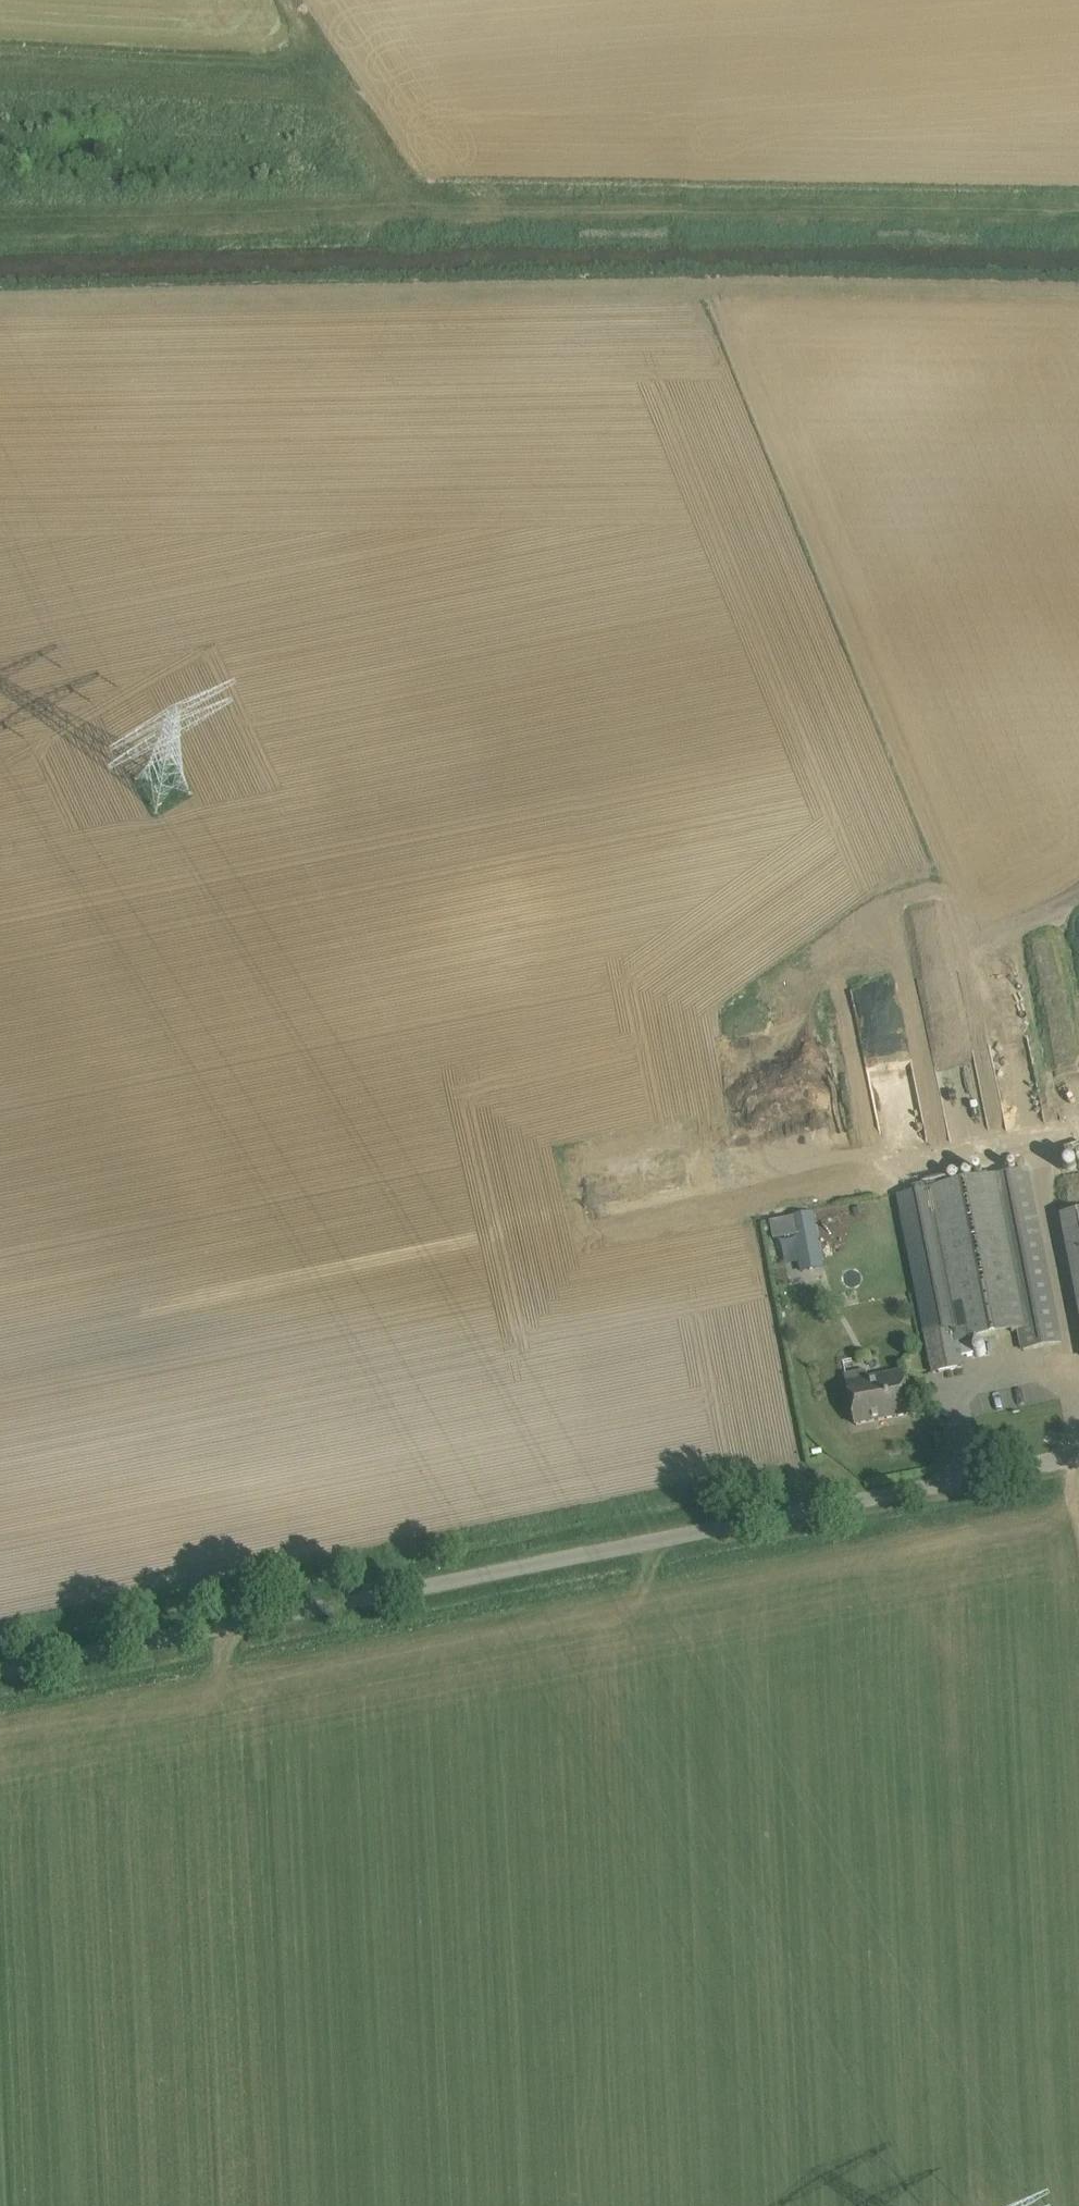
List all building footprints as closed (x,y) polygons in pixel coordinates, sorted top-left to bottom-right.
[(965,1367),(960,1342),(1020,1330),(1024,1351),(1064,1343),(1029,1169),(898,1195),(934,1373),(965,1367)] [(798,1255),(821,1251),(814,1212),(791,1216),(798,1255)] [(1061,1215),(1078,1303),(1078,1212),(1061,1215)] [(912,1413),(907,1392),(903,1371),(882,1376),(883,1380),(849,1387),(856,1424),(912,1413)]
